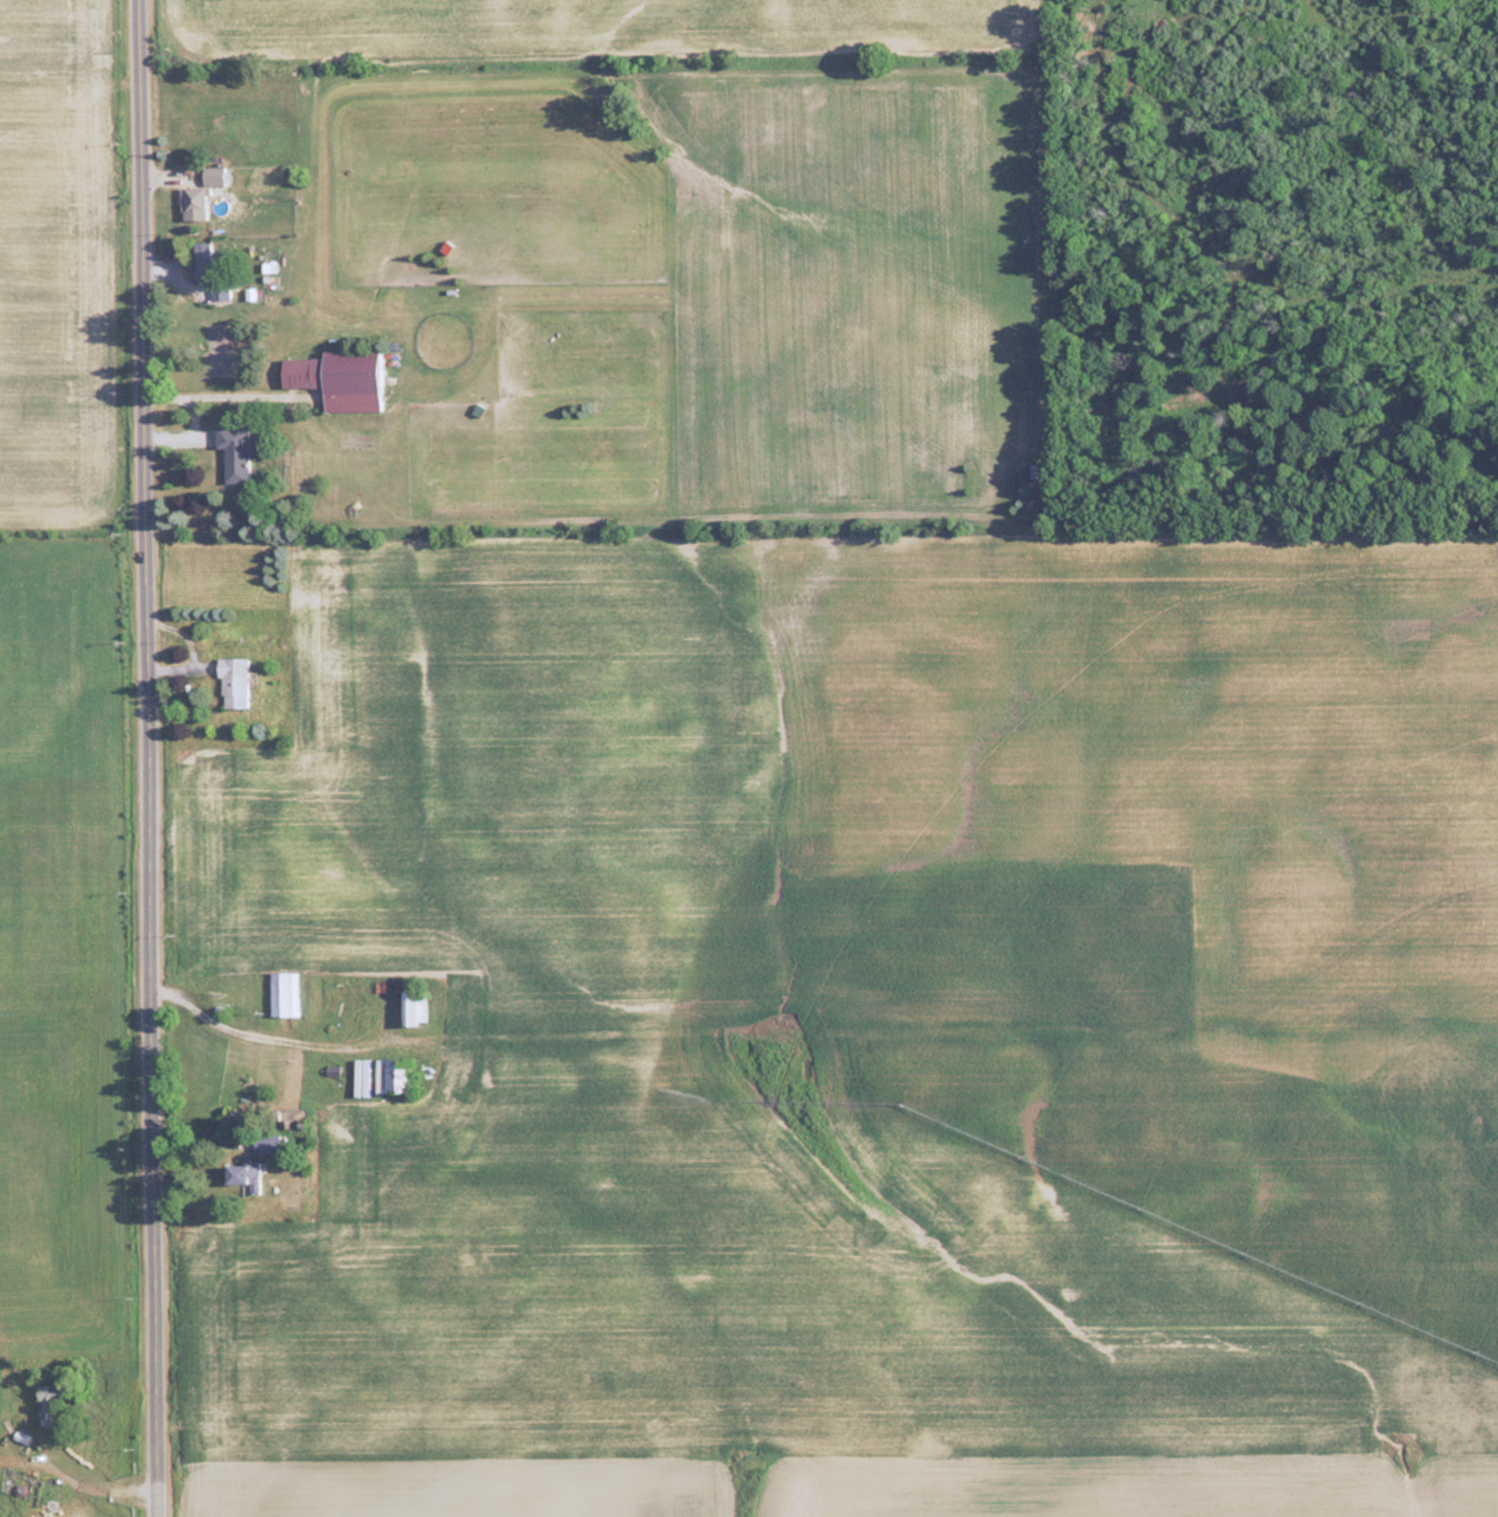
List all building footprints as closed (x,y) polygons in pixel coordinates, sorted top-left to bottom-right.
[(222,166),(202,166),(202,184),(222,184),(222,166)] [(204,211),(204,186),(180,186),(180,211),(204,211)] [(208,280),(208,242),(194,242),(194,280),(208,280)] [(281,358),(282,388),(323,388),(324,411),(382,411),(381,350),(323,350),(323,358),(281,358)] [(216,448),(225,448),(225,482),(249,482),(249,426),(217,426),(216,448)] [(219,709),(247,709),(247,658),(219,658),(219,709)] [(271,972),(271,1015),(298,1015),(298,972),(271,972)] [(401,990),(401,1024),(425,1024),(425,990),(401,990)] [(353,1057),(353,1092),(409,1093),(409,1058),(353,1057)] [(255,1135),(255,1152),(274,1152),(274,1135),(255,1135)] [(260,1164),(225,1164),(225,1183),(249,1183),(249,1193),(260,1193),(260,1164)] [(59,1384),(38,1384),(38,1426),(59,1426),(59,1384)]
